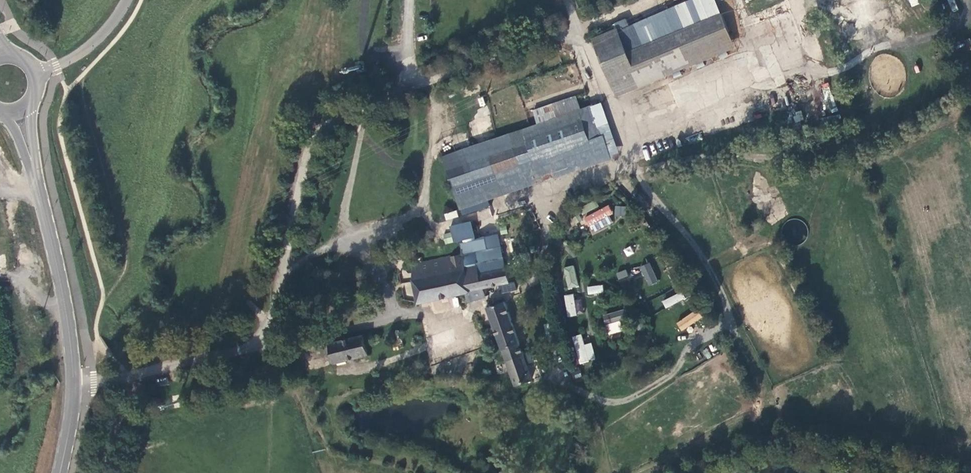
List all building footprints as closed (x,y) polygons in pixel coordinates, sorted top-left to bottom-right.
[(615,21),(618,25),(596,34),(596,35),(598,40),(600,40),(620,86),(737,37),(721,0),(694,0),(635,25),(631,14),(615,21)] [(579,92),(536,107),(540,120),(446,152),(445,153),(462,204),(476,200),(476,198),(585,161),(586,165),(613,156),(595,102),(584,106),(579,92)] [(437,188),(441,205),(455,200),(450,184),(437,188)] [(624,217),(624,206),(615,205),(614,216),(624,217)] [(590,233),(614,222),(607,206),(583,216),(590,233)] [(462,241),(464,252),(415,263),(415,276),(420,301),(471,290),(471,289),(513,280),(504,244),(503,244),(501,231),(488,234),(474,238),(462,241)] [(445,244),(452,242),(450,233),(443,234),(445,244)] [(626,256),(633,254),(630,246),(623,249),(626,256)] [(649,262),(639,267),(648,286),(658,281),(649,262)] [(567,289),(578,287),(574,265),(562,267),(567,289)] [(624,268),(614,274),(619,281),(628,275),(624,268)] [(602,285),(587,286),(587,294),(603,293),(602,285)] [(661,300),(664,308),(685,300),(682,292),(661,300)] [(573,294),(563,295),(567,317),(577,315),(573,294)] [(533,378),(506,300),(488,306),(501,342),(517,383),(533,378)] [(696,309),(675,323),(681,331),(702,318),(696,309)] [(624,312),(606,311),(605,334),(624,334),(624,312)] [(365,332),(332,341),(337,360),(370,351),(365,332)] [(572,336),(577,363),(595,360),(591,342),(583,344),(582,334),(572,336)]
